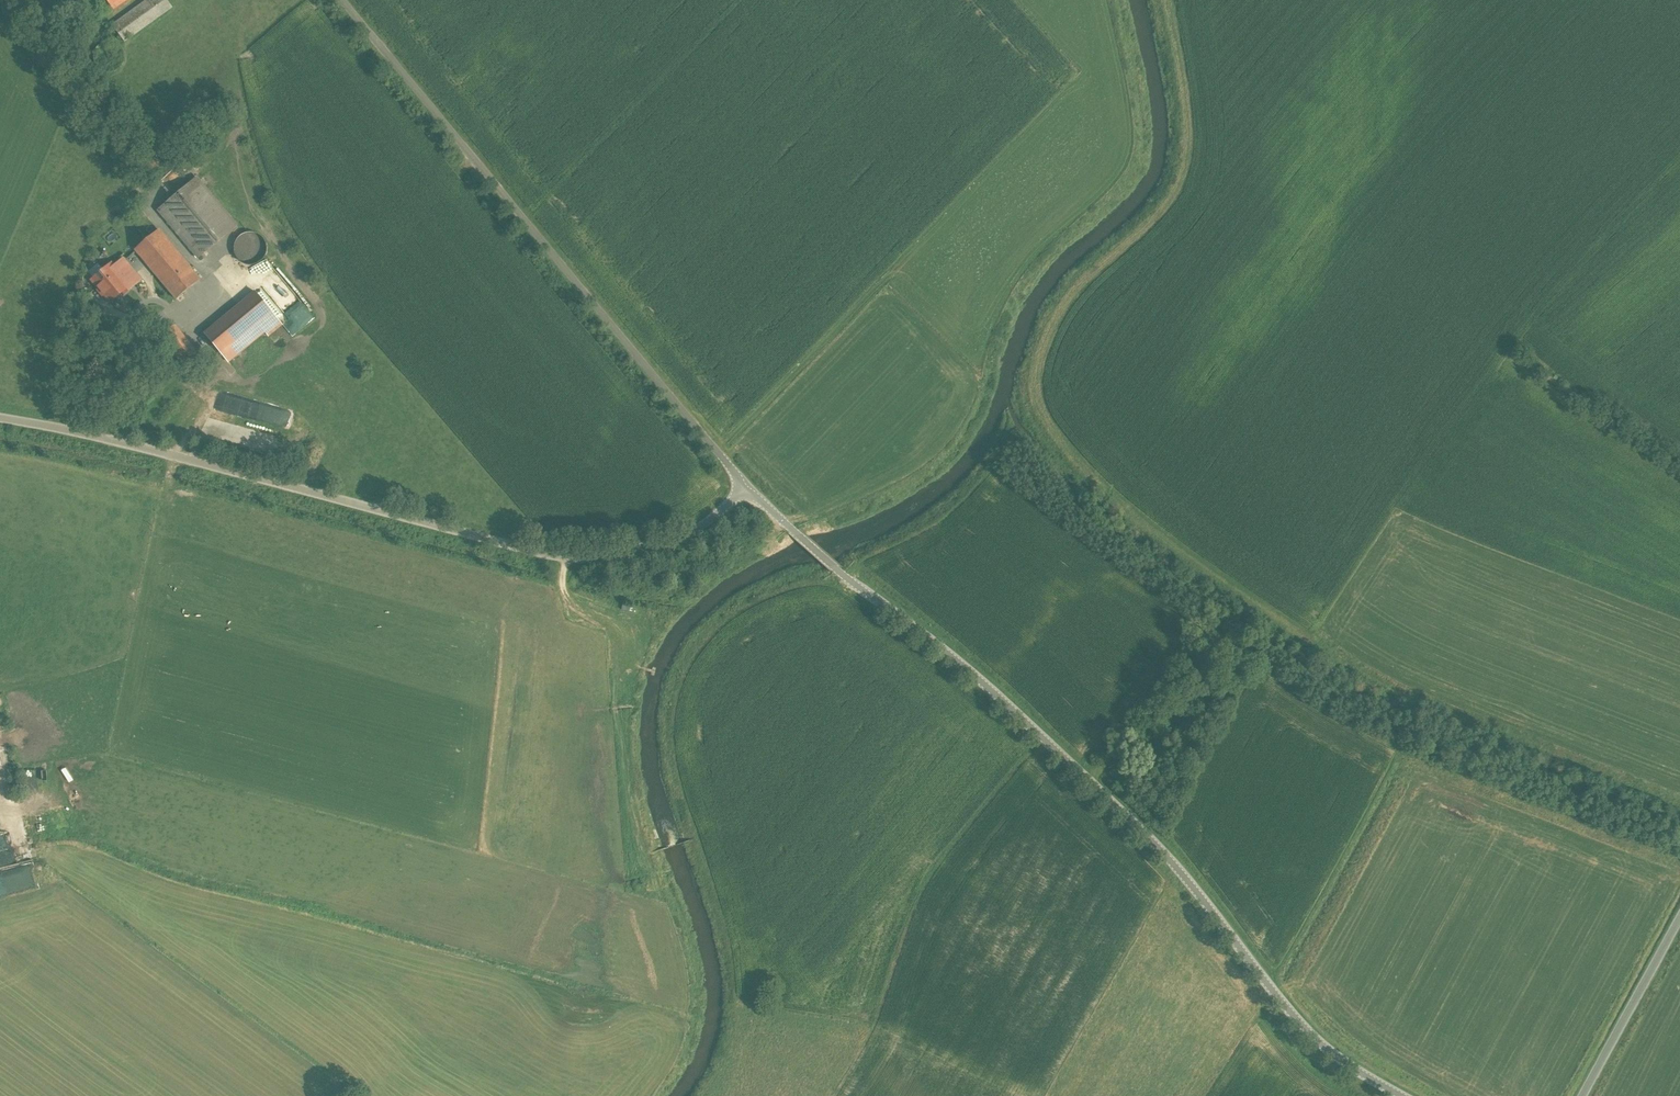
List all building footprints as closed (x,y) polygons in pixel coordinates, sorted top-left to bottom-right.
[(113,8),(125,0),(107,0),(113,8)] [(112,25),(124,41),(172,6),(167,0),(147,0),(112,25)] [(237,225),(197,177),(158,209),(199,257),(237,225)] [(200,279),(159,230),(135,250),(176,299),(200,279)] [(260,236),(256,233),(251,232),(247,232),(242,234),(239,236),(236,240),(234,245),(235,249),(236,254),(239,258),(243,260),(247,262),(252,261),(257,260),(260,257),(263,253),(264,249),(264,244),(263,240),(260,236)] [(123,294),(141,279),(125,260),(116,268),(112,263),(92,280),(111,302),(121,293),(123,294)] [(282,324),(255,291),(205,333),(228,362),(265,331),(268,336),(282,324)] [(162,337),(171,347),(183,337),(175,326),(162,337)] [(730,531),(733,532),(735,532),(738,531),(740,529),(741,527),(742,524),(741,521),(740,519),(738,517),(736,516),(733,516),(731,516),(729,518),(727,520),(726,522),(726,525),(726,527),(728,530),(730,531)]
